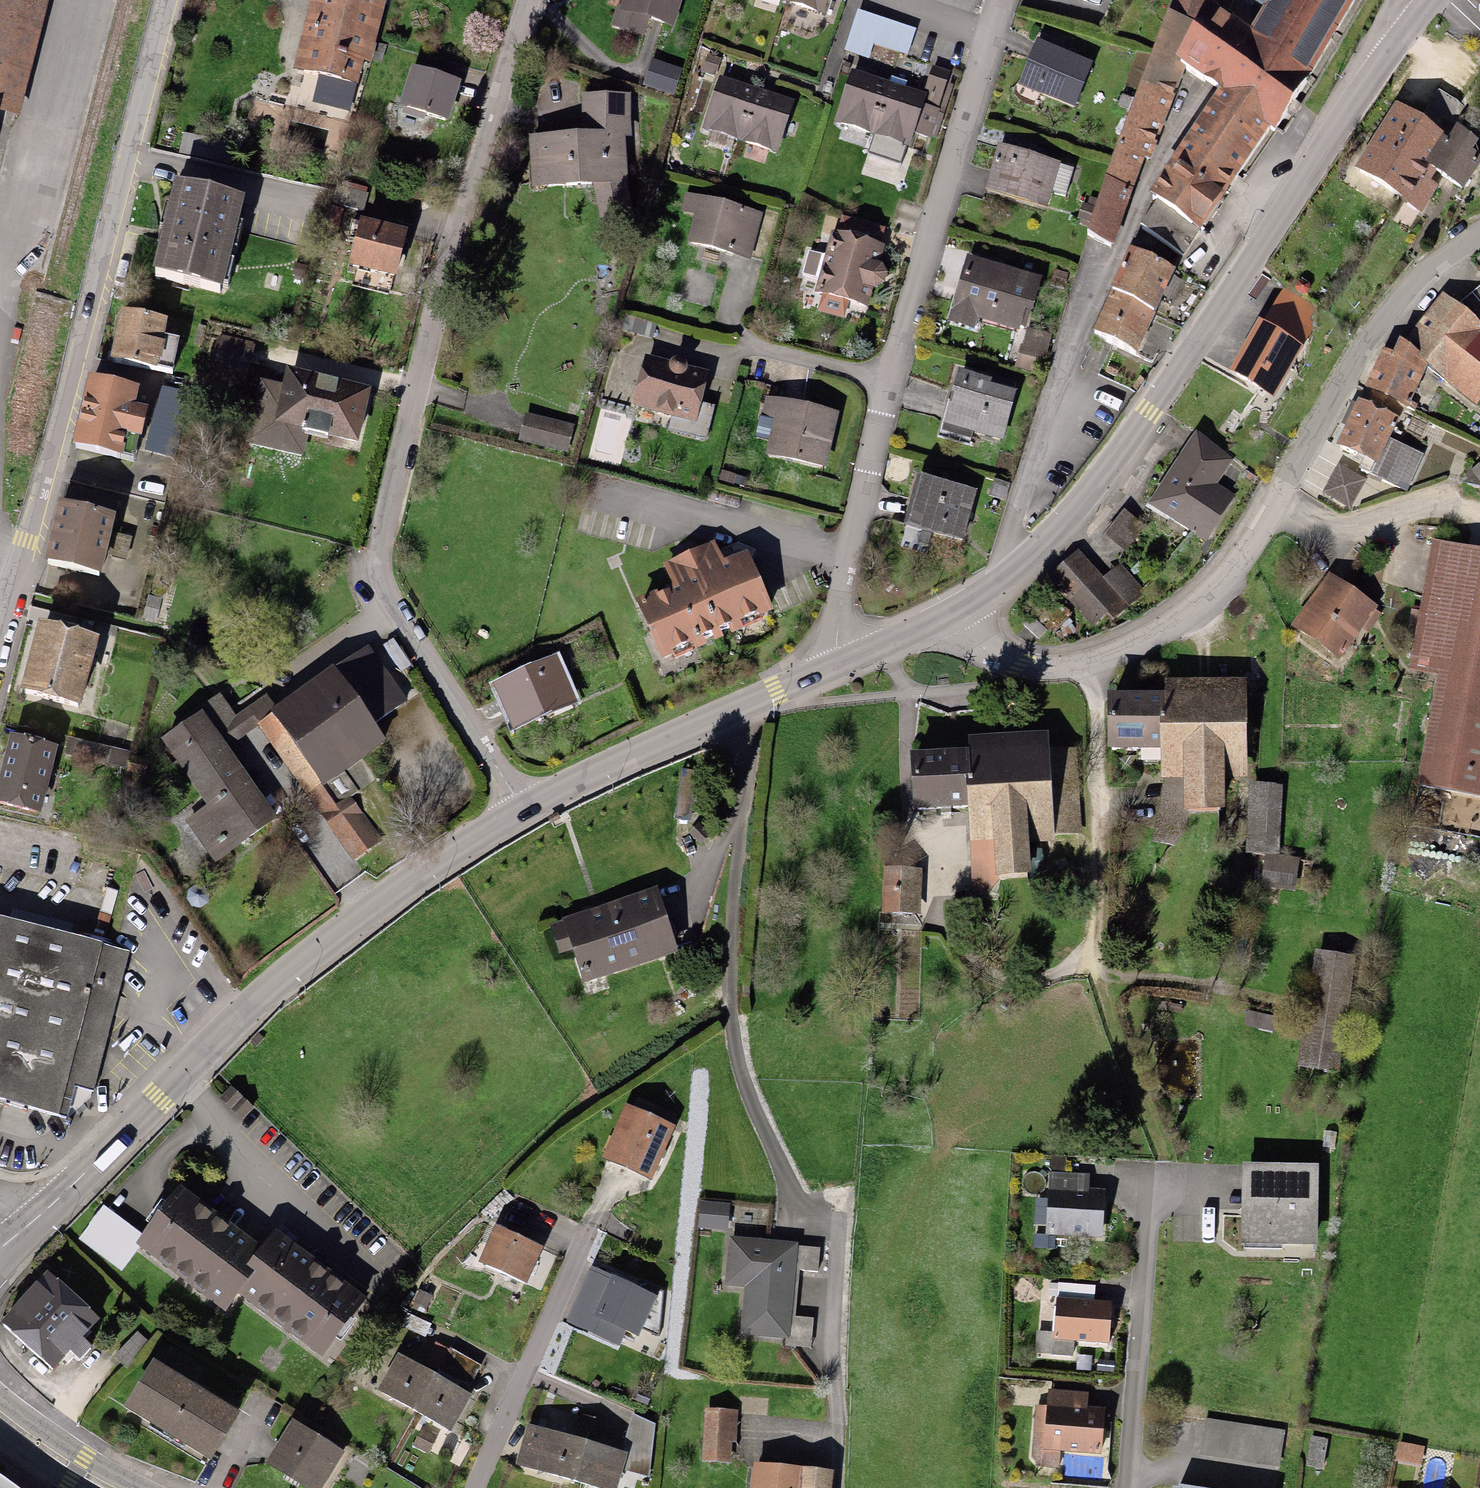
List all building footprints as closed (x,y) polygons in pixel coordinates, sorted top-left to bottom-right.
[(46,0),(0,0),(0,113),(17,118),(46,0)] [(297,79),(362,96),(386,4),(375,1),(371,0),(318,0),(297,79)] [(621,19),(672,31),(680,0),(626,0),(621,19)] [(826,16),(831,0),(772,0),(826,16)] [(1155,72),(1092,242),(1112,252),(1132,195),(1163,137),(1179,81),(1212,31),(1219,2),(1220,0),(1180,0),(1155,72)] [(1357,0),(1274,0),(1279,3),(1246,53),(1235,45),(1212,31),(1179,81),(1206,99),(1213,103),(1142,211),(1195,246),(1357,0)] [(1086,68),(1038,50),(1022,90),(1071,108),(1086,68)] [(426,62),(422,76),(453,86),(457,72),(426,62)] [(933,71),(924,103),(940,107),(949,75),(933,71)] [(415,74),(403,115),(448,129),(460,88),(453,86),(422,76),(415,74)] [(854,80),(839,126),(909,150),(924,103),(854,80)] [(720,88),(707,133),(778,155),(792,109),(720,88)] [(532,150),(533,193),(625,191),(624,145),(633,145),(632,105),(583,106),(584,149),(532,150)] [(1398,117),(1363,182),(1417,211),(1436,176),(1452,145),(1398,117)] [(1436,176),(1464,191),(1479,161),(1479,144),(1459,133),(1452,145),(1436,176)] [(1055,171),(999,153),(986,194),(1042,211),(1055,171)] [(183,185),(162,277),(226,291),(246,199),(183,185)] [(698,221),(691,249),(746,262),(756,218),(686,202),(682,217),(698,221)] [(413,241),(363,228),(352,272),(400,286),(413,241)] [(836,241),(819,299),(864,312),(868,296),(875,297),(881,296),(885,290),(885,284),(883,280),(880,278),(874,276),(881,255),(836,241)] [(1132,264),(1095,345),(1136,364),(1174,283),(1132,264)] [(1037,287),(967,269),(951,328),(973,333),(976,324),(1024,337),(1037,287)] [(1479,327),(1479,287),(1479,286),(1455,309),(1476,331),(1479,327)] [(1288,291),(1232,385),(1274,410),(1330,315),(1288,291)] [(1405,351),(1422,366),(1470,410),(1479,399),(1479,335),(1476,331),(1469,324),(1445,307),(1405,351)] [(124,312),(113,361),(155,369),(166,321),(124,312)] [(220,345),(212,379),(248,388),(256,353),(220,345)] [(1398,407),(1414,374),(1415,374),(1422,366),(1405,351),(1400,349),(1394,361),(1384,358),(1368,394),(1397,407),(1398,407)] [(267,378),(252,436),(308,451),(313,430),(361,443),(375,392),(293,370),(289,384),(267,378)] [(643,372),(635,415),(697,426),(705,383),(643,372)] [(94,380),(80,446),(119,454),(133,389),(94,380)] [(1011,398),(962,384),(949,429),(998,443),(1011,398)] [(1368,460),(1364,469),(1402,486),(1414,459),(1381,444),(1397,407),(1368,394),(1359,414),(1357,413),(1355,418),(1350,416),(1347,422),(1352,424),(1341,448),(1368,460)] [(842,420),(766,403),(762,421),(776,424),(767,460),(829,475),(842,420)] [(573,431),(525,420),(520,442),(568,453),(573,431)] [(1195,444),(1154,513),(1210,547),(1237,502),(1215,489),(1229,464),(1195,444)] [(1334,467),(1319,494),(1348,510),(1363,483),(1334,467)] [(969,499),(921,489),(913,532),(960,542),(969,499)] [(1123,517),(1109,540),(1126,551),(1140,528),(1123,517)] [(64,518),(49,578),(95,589),(110,529),(64,518)] [(1415,792),(1479,804),(1479,556),(1437,548),(1414,673),(1436,677),(1415,792)] [(638,616),(663,670),(771,621),(746,567),(724,577),(713,553),(666,575),(676,599),(638,616)] [(1077,562),(1052,586),(1096,631),(1139,589),(1122,571),(1103,589),(1077,562)] [(1329,581),(1294,630),(1336,660),(1372,611),(1329,581)] [(45,630),(27,699),(85,714),(102,644),(45,630)] [(555,671),(495,697),(514,741),(574,715),(555,671)] [(276,717),(256,731),(350,863),(369,849),(331,796),(386,757),(330,678),(276,717)] [(1161,751),(1161,764),(1188,764),(1188,810),(1219,810),(1219,763),(1241,764),(1241,701),(1191,701),(1191,685),(1166,685),(1166,701),(1109,701),(1109,751),(1161,751)] [(234,728),(223,711),(166,752),(212,816),(189,833),(216,871),(275,830),(221,756),(256,731),(276,717),(267,704),(234,728)] [(123,747),(71,735),(66,756),(118,769),(123,747)] [(0,794),(0,806),(46,816),(61,749),(12,738),(0,794)] [(1044,752),(912,757),(914,811),(970,809),(971,830),(996,831),(997,856),(972,857),(973,891),(992,891),(998,874),(1022,873),(1020,828),(1050,827),(1050,835),(1075,834),(1071,753),(1044,754),(1044,752)] [(1275,858),(1275,791),(1252,788),(1252,855),(1275,858)] [(882,874),(882,916),(914,916),(914,874),(882,874)] [(650,894),(569,919),(577,946),(587,978),(668,953),(650,894)] [(560,951),(577,946),(569,919),(552,924),(560,951)] [(57,1107),(65,1073),(94,1080),(126,950),(0,920),(0,1093),(57,1107)] [(1319,961),(1302,1067),(1331,1071),(1348,966),(1319,961)] [(626,1110),(605,1160),(647,1178),(669,1128),(626,1110)] [(1249,1246),(1313,1247),(1314,1171),(1255,1170),(1255,1195),(1249,1195),(1249,1246)] [(238,1285),(264,1252),(184,1189),(142,1243),(222,1305),(238,1285)] [(1104,1198),(1052,1193),(1048,1232),(1100,1237),(1104,1198)] [(696,1227),(720,1228),(721,1207),(697,1206),(696,1227)] [(490,1251),(483,1266),(523,1286),(539,1253),(495,1231),(486,1249),(490,1251)] [(364,1299),(279,1233),(264,1252),(238,1285),(323,1351),(364,1299)] [(819,1248),(730,1244),(729,1271),(743,1271),(743,1285),(750,1285),(747,1335),(788,1337),(791,1270),(818,1271),(819,1248)] [(44,1274),(0,1328),(53,1371),(72,1348),(80,1355),(88,1346),(80,1339),(97,1318),(44,1274)] [(606,1300),(598,1315),(635,1334),(636,1330),(665,1342),(669,1297),(653,1292),(650,1299),(610,1280),(601,1298),(606,1300)] [(417,1295),(413,1306),(424,1310),(428,1299),(417,1295)] [(1117,1305),(1058,1298),(1051,1356),(1072,1359),(1074,1342),(1113,1347),(1117,1305)] [(405,1315),(400,1327),(424,1337),(429,1325),(405,1315)] [(114,1356),(129,1368),(148,1344),(133,1332),(114,1356)] [(436,1342),(427,1360),(440,1366),(448,1348),(436,1342)] [(440,1366),(439,1366),(449,1371),(458,1352),(448,1347),(448,1348),(440,1366)] [(394,1367),(380,1396),(453,1429),(467,1398),(469,1392),(397,1359),(394,1367)] [(151,1367),(125,1411),(208,1460),(234,1415),(151,1367)] [(729,1413),(705,1411),(703,1461),(727,1463),(728,1442),(734,1441),(735,1427),(729,1425),(729,1413)] [(1106,1419),(1048,1414),(1046,1434),(1037,1433),(1034,1462),(1043,1470),(1064,1471),(1066,1452),(1103,1455),(1106,1419)] [(587,1417),(582,1430),(586,1432),(597,1435),(601,1437),(605,1423),(587,1417)] [(1284,1461),(1288,1433),(1206,1421),(1205,1428),(1273,1439),(1270,1459),(1284,1461)] [(269,1464),(305,1487),(320,1487),(340,1458),(295,1427),(269,1464)] [(518,1460),(574,1480),(598,1487),(615,1487),(623,1465),(624,1460),(586,1447),(559,1438),(530,1427),(518,1460)] [(419,1433),(413,1445),(428,1452),(434,1440),(419,1433)] [(1306,1466),(1323,1468),(1327,1442),(1310,1439),(1306,1466)] [(1395,1447),(1393,1457),(1417,1463),(1419,1452),(1395,1447)] [(634,1453),(633,1467),(656,1474),(658,1460),(634,1453)] [(753,1487),(831,1487),(832,1475),(756,1466),(753,1487)] [(0,1479),(0,1487),(12,1487),(0,1479)]
